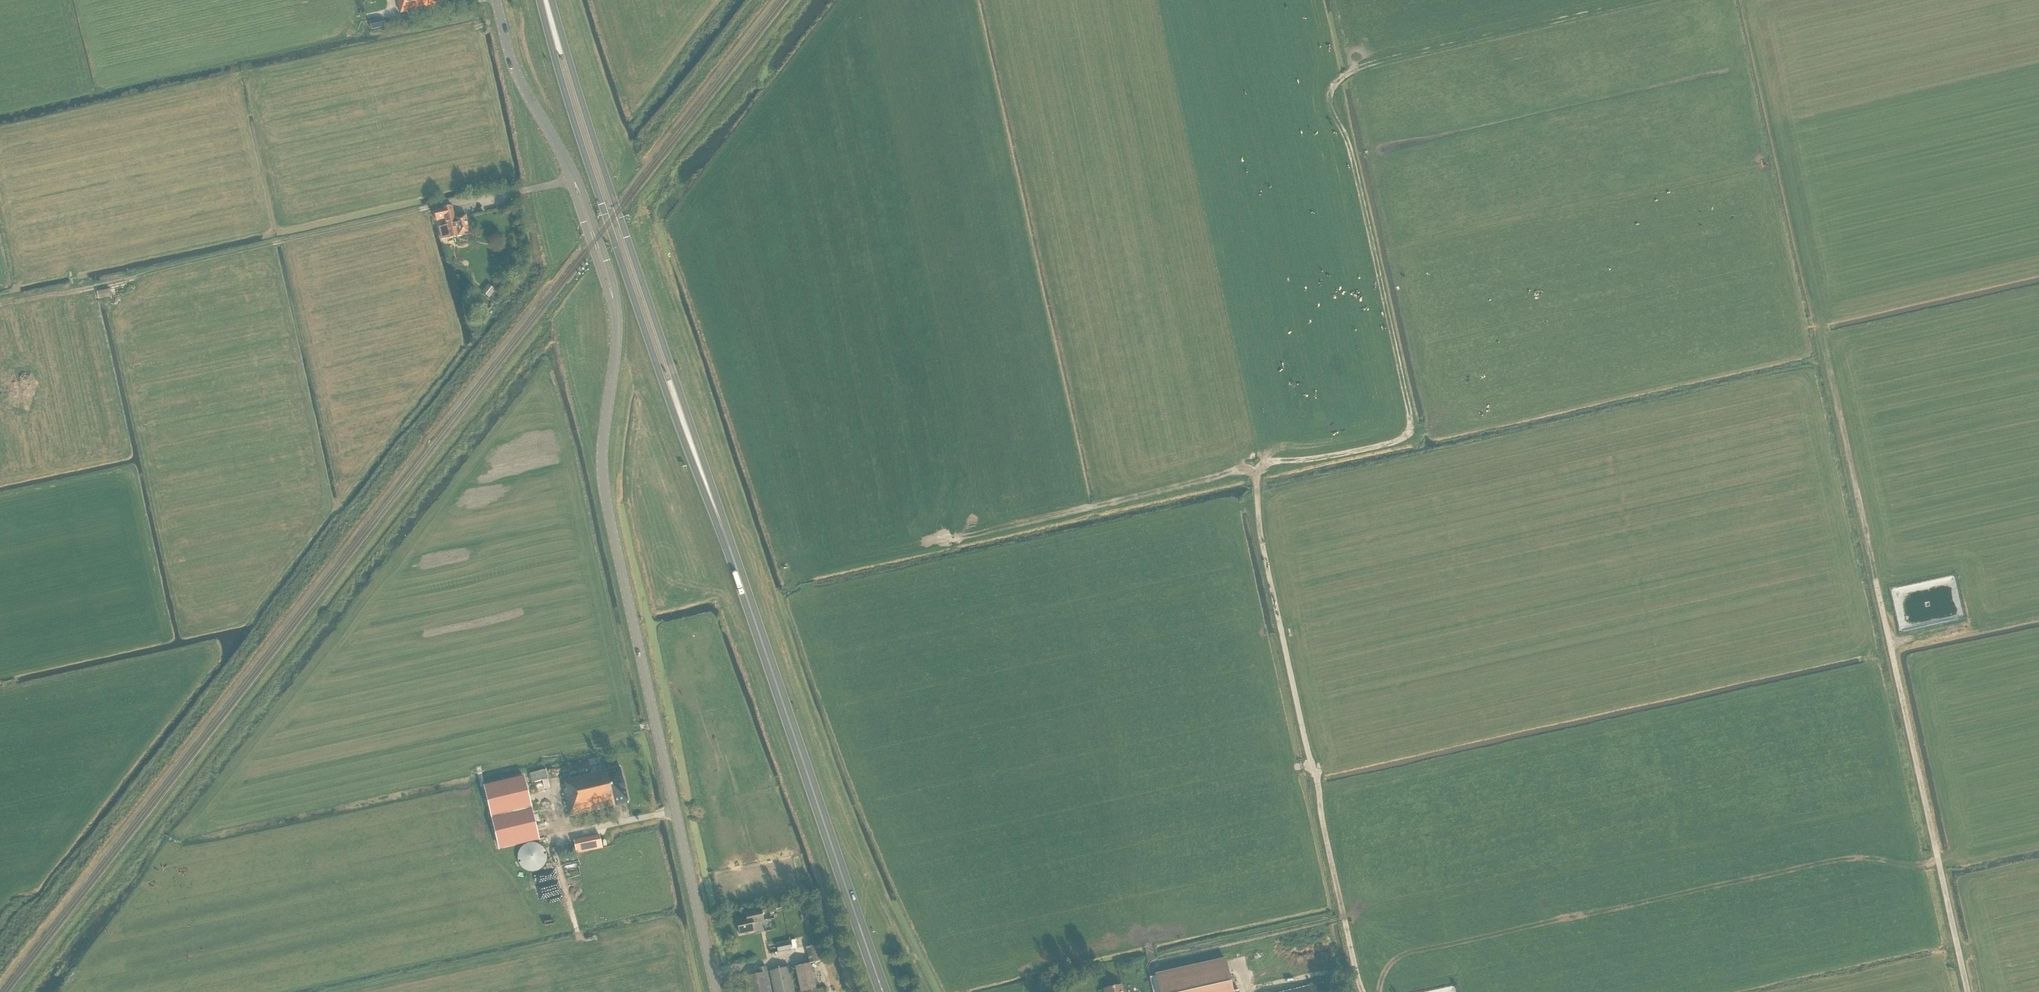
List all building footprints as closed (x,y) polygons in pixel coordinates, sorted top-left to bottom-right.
[(400,13),(446,3),(445,0),(398,0),(400,13)] [(383,19),(382,19),(380,18),(369,20),(370,26),(371,30),(385,27),(385,26),(383,19)] [(452,205),(442,207),(442,208),(434,210),(437,221),(445,219),(446,225),(438,227),(441,239),(449,237),(449,238),(470,233),(466,215),(454,217),(452,205)] [(521,243),(519,233),(512,235),(514,244),(521,243)] [(495,290),(488,284),(482,292),(493,301),(499,294),(495,291),(495,290)] [(98,299),(111,296),(109,289),(97,292),(98,299)] [(628,802),(620,766),(563,780),(565,789),(563,790),(570,816),(628,802)] [(537,790),(550,787),(546,770),(532,773),(537,790)] [(539,840),(524,777),(485,786),(500,849),(539,840)] [(602,837),(575,839),(577,852),(603,850),(602,837)] [(518,855),(518,857),(518,858),(518,860),(518,861),(519,862),(519,863),(520,864),(520,865),(521,866),(522,867),(523,868),(525,869),(526,870),(527,871),(528,871),(529,871),(531,871),(532,872),(534,872),(535,871),(536,871),(538,871),(539,870),(541,869),(542,868),(543,867),(544,866),(545,865),(546,864),(546,863),(547,861),(547,860),(547,859),(548,858),(548,857),(548,855),(547,854),(547,852),(547,851),(546,850),(545,849),(544,847),(543,846),(542,845),(541,844),(540,843),(538,843),(537,842),(536,842),(534,842),(533,842),(531,842),(530,842),(528,842),(527,843),(526,843),(525,844),(523,845),(522,846),(521,847),(520,848),(519,850),(519,851),(518,852),(518,854),(518,855)] [(753,923),(764,921),(761,910),(745,913),(746,919),(737,921),(739,934),(755,931),(753,923)] [(820,961),(816,945),(806,947),(810,963),(820,961)] [(1226,959),(1149,976),(1153,991),(1233,991),(1226,959)] [(801,991),(816,988),(810,963),(795,967),(801,991)] [(766,966),(758,968),(759,973),(744,977),(747,991),(771,991),(767,972),(766,966)] [(782,969),(770,971),(774,991),(786,991),(782,969)] [(1072,985),(1074,991),(1083,988),(1080,982),(1072,985)]
